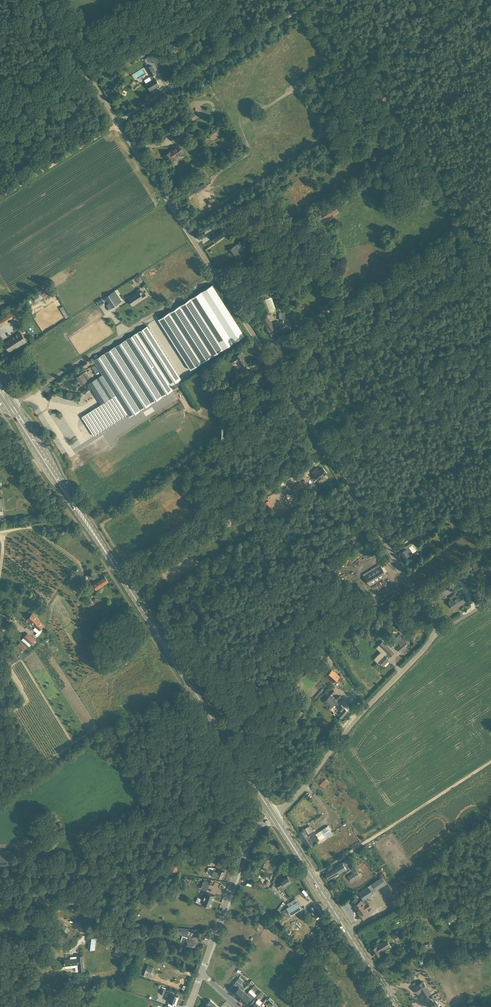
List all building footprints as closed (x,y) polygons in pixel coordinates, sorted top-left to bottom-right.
[(172,55),(182,49),(178,41),(167,46),(172,55)] [(131,61),(140,56),(141,58),(145,56),(141,50),(129,58),(131,61)] [(156,53),(147,59),(150,63),(154,60),(157,65),(161,62),(156,53)] [(151,75),(148,76),(144,79),(151,90),(160,85),(152,73),(155,71),(151,64),(146,67),(151,75)] [(196,114),(190,104),(184,108),(191,118),(196,114)] [(171,137),(174,142),(181,137),(178,132),(171,137)] [(170,163),(172,161),(174,163),(175,164),(176,164),(177,164),(178,163),(178,162),(178,161),(176,158),(180,154),(181,155),(184,153),(178,145),(170,150),(170,151),(165,155),(170,163)] [(205,183),(194,189),(196,193),(207,187),(205,183)] [(319,214),(323,220),(338,210),(334,204),(319,214)] [(210,235),(215,242),(226,234),(221,228),(210,235)] [(317,234),(314,228),(304,234),(307,239),(317,234)] [(236,244),(235,245),(229,249),(233,255),(237,253),(238,255),(242,252),(236,244)] [(332,266),(335,253),(329,251),(326,264),(332,266)] [(136,278),(138,283),(144,280),(141,275),(136,278)] [(212,285),(158,319),(191,371),(245,337),(212,285)] [(50,295),(45,287),(32,295),(37,303),(50,295)] [(128,298),(130,301),(133,305),(147,296),(144,292),(141,294),(139,291),(128,298)] [(112,293),(105,297),(112,307),(118,303),(112,293)] [(285,328),(289,325),(285,318),(285,311),(279,312),(279,319),(282,319),(282,320),(279,322),(278,320),(273,324),(266,314),(261,317),(267,327),(267,328),(272,336),(285,328)] [(7,321),(13,317),(10,312),(4,316),(7,321)] [(171,386),(182,379),(148,325),(93,360),(102,374),(88,383),(101,404),(82,416),(95,435),(128,414),(130,417),(173,390),(171,386)] [(327,331),(316,325),(314,329),(325,335),(327,331)] [(13,336),(15,338),(15,339),(14,340),(14,341),(13,342),(16,347),(16,348),(27,341),(21,332),(13,336)] [(4,343),(6,345),(9,351),(16,347),(13,342),(14,341),(14,340),(15,339),(15,338),(13,336),(10,338),(11,339),(4,343)] [(319,354),(320,353),(321,353),(324,349),(316,344),(313,349),(316,350),(316,352),(319,354)] [(241,352),(235,356),(230,359),(233,364),(238,361),(241,367),(248,362),(241,352)] [(77,376),(78,378),(81,383),(87,380),(86,379),(90,377),(86,371),(82,373),(77,376)] [(213,397),(216,395),(217,395),(223,391),(221,387),(215,391),(215,392),(212,394),(213,396),(213,397)] [(319,479),(321,477),(327,472),(323,467),(320,470),(317,467),(312,471),(319,479)] [(293,468),(281,476),(285,481),(293,476),(295,478),(297,477),(296,474),(293,468)] [(292,487),(295,492),(304,487),(300,482),(292,487)] [(266,509),(272,506),(269,500),(263,503),(266,509)] [(420,526),(431,520),(429,517),(427,518),(425,513),(417,518),(419,522),(418,523),(420,526)] [(419,534),(403,545),(406,548),(421,538),(419,534)] [(404,558),(406,557),(412,553),(416,550),(412,544),(403,550),(402,549),(401,550),(402,551),(400,552),(404,558)] [(364,576),(370,586),(387,575),(381,565),(364,576)] [(105,575),(93,583),(97,589),(109,581),(105,575)] [(453,589),(448,581),(434,590),(439,598),(453,589)] [(79,598),(90,591),(88,588),(85,589),(82,584),(76,588),(79,593),(77,595),(79,598)] [(455,593),(450,597),(451,599),(448,601),(453,609),(460,605),(459,604),(464,601),(465,602),(465,601),(460,594),(457,596),(455,593)] [(33,625),(36,626),(39,630),(43,625),(38,620),(39,619),(32,613),(28,618),(34,624),(33,625)] [(24,637),(32,644),(35,640),(28,633),(24,637)] [(384,665),(388,661),(389,659),(388,658),(390,655),(390,656),(394,652),(382,640),(379,644),(387,652),(379,661),(381,663),(382,664),(384,665)] [(21,641),(17,644),(24,650),(27,647),(21,641)] [(397,648),(398,649),(400,652),(408,644),(405,641),(397,648)] [(332,670),(327,676),(334,682),(339,676),(332,670)] [(324,689),(322,687),(313,697),(316,699),(324,689)] [(335,712),(338,714),(341,717),(348,710),(337,701),(338,700),(330,694),(324,701),(331,707),(334,704),(339,707),(335,712)] [(320,784),(322,787),(323,787),(329,782),(326,779),(320,784)] [(309,832),(306,828),(299,832),(308,847),(319,840),(330,833),(326,827),(316,834),(313,829),(309,832)] [(11,865),(10,853),(0,854),(0,865),(11,865)] [(258,865),(265,869),(268,863),(270,864),(272,861),(270,860),(271,859),(264,855),(258,865)] [(346,868),(342,862),(325,873),(329,879),(340,872),(342,871),(346,868)] [(216,877),(217,875),(222,877),(223,877),(224,875),(223,874),(225,870),(216,867),(214,870),(213,870),(211,875),(216,877)] [(348,876),(352,882),(361,876),(357,871),(348,876)] [(253,874),(248,882),(254,885),(258,878),(253,874)] [(276,884),(279,888),(281,891),(286,888),(284,886),(291,881),(287,876),(281,880),(281,881),(276,884)] [(371,883),(376,890),(386,883),(382,876),(377,880),(377,879),(371,883)] [(272,881),(269,886),(268,888),(269,889),(280,898),(282,896),(272,888),(275,883),(272,881)] [(203,882),(201,888),(207,890),(209,884),(203,882)] [(373,893),(368,886),(358,892),(363,900),(373,893)] [(215,895),(212,894),(206,892),(202,903),(210,906),(215,895)] [(357,910),(359,915),(371,906),(369,903),(366,905),(361,899),(354,905),(357,910)] [(300,900),(289,907),(294,914),(304,907),(300,900)] [(399,932),(393,935),(397,941),(399,939),(400,941),(403,939),(399,932)] [(193,940),(194,936),(189,935),(188,938),(186,938),(183,946),(188,948),(188,946),(194,948),(196,941),(193,940)] [(87,949),(95,950),(97,937),(89,936),(87,949)] [(371,949),(376,957),(382,953),(380,951),(390,944),(386,939),(371,949)] [(65,965),(65,967),(71,967),(75,967),(76,971),(79,971),(85,970),(83,954),(77,955),(77,957),(64,959),(65,965)] [(176,987),(180,988),(183,980),(179,978),(181,974),(182,973),(173,970),(170,977),(172,978),(170,984),(173,985),(176,987)] [(417,975),(408,981),(411,987),(415,985),(418,991),(424,987),(417,975)] [(239,985),(232,992),(236,995),(242,989),(239,985)] [(242,989),(236,995),(240,999),(246,992),(242,989)] [(170,997),(169,1001),(176,1003),(178,996),(167,992),(166,995),(170,997)] [(246,992),(240,999),(244,1002),(250,996),(246,992)]
